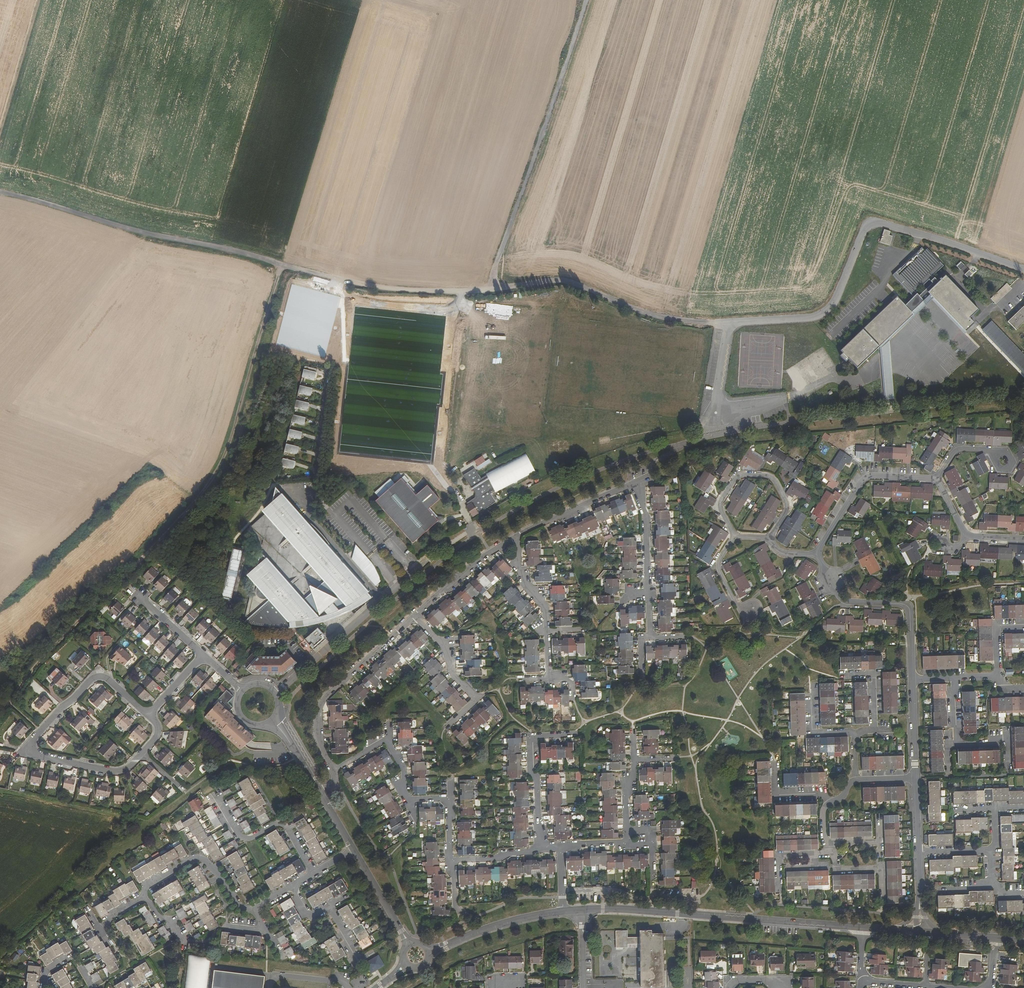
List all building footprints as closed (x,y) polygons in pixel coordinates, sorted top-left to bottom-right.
[(890,231),(885,229),(880,242),(889,245),(892,237),(889,236),(890,231)] [(896,271),(900,274),(925,250),(922,247),(896,271)] [(925,250),(900,274),(916,292),(943,266),(926,249),(925,250)] [(964,275),(969,280),(973,275),(969,271),(964,275)] [(945,276),(928,293),(965,332),(957,340),(975,359),(992,343),(969,318),(978,310),(945,276)] [(880,279),(846,313),(862,330),(840,351),(843,354),(840,356),(846,362),(848,359),(857,368),(874,352),(913,314),(880,279)] [(996,305),(1012,289),(1006,283),(990,299),(996,305)] [(1008,322),(1016,330),(1023,322),(1023,306),(1008,322)] [(833,365),(822,348),(815,353),(826,369),(833,365)] [(314,380),(317,369),(303,366),(301,377),(314,380)] [(312,387),(299,385),(298,392),(310,394),(312,387)] [(309,402),(296,399),(295,406),(307,409),(309,402)] [(305,417),(292,414),(291,421),(304,424),(305,417)] [(302,432),(289,429),(287,436),(300,439),(302,432)] [(975,441),(975,430),(957,430),(956,444),(965,444),(965,441),(975,441)] [(985,445),(993,445),(993,431),(975,430),(975,441),(985,441),(985,445)] [(1001,442),(1011,442),(1011,431),(993,431),(993,445),(1001,446),(1001,442)] [(821,440),(828,443),(831,437),(824,434),(821,440)] [(940,438),(937,436),(933,434),(931,437),(934,440),(928,450),(936,455),(941,448),(944,450),(949,443),(946,441),(948,438),(942,434),(940,438)] [(1023,459),(1023,438),(1015,442),(1020,452),(1016,454),(1019,461),(1023,459)] [(299,447),(286,444),(284,451),(297,454),(299,447)] [(874,461),(874,454),(875,448),(856,447),(856,457),(866,457),(865,461),(874,461)] [(892,459),(892,448),(879,448),(879,454),(874,454),(874,461),(881,462),(881,458),(892,459)] [(910,449),(892,448),(892,459),(901,459),(901,463),(910,463),(910,449)] [(780,466),(786,457),(775,450),(771,456),(767,453),(763,459),(770,464),(773,461),(780,466)] [(936,455),(928,450),(920,461),(926,465),(923,469),(929,473),(931,469),(934,466),(931,464),(936,455)] [(851,458),(840,451),(830,466),(839,471),(844,463),(847,465),(851,458)] [(486,473),(487,475),(495,491),(496,493),(507,488),(512,485),(536,473),(526,453),(486,473)] [(747,463),(757,470),(762,461),(750,453),(746,459),(743,457),(739,463),(745,467),(747,463)] [(983,462),(987,460),(983,453),(976,457),(978,461),(970,465),(972,470),(975,469),(979,476),(988,471),(983,462)] [(479,471),(491,463),(486,455),(474,462),(479,471)] [(800,468),(803,463),(800,461),(798,465),(786,457),(780,466),(789,471),(787,475),(793,479),(800,468)] [(295,461),(282,458),(280,466),(293,469),(295,461)] [(725,484),(730,477),(727,475),(732,467),(723,461),(716,472),(722,476),(719,480),(725,484)] [(1020,463),(1017,469),(1016,470),(1019,472),(1014,481),(1019,484),(1022,486),(1023,482),(1023,465),(1020,463)] [(833,480),(839,471),(830,466),(822,478),(828,481),(825,485),(832,489),(836,483),(833,480)] [(950,491),(957,488),(963,485),(954,468),(945,473),(950,482),(947,484),(950,491)] [(466,506),(469,511),(488,499),(493,497),(491,494),(495,491),(487,475),(481,479),(476,470),(472,470),(466,474),(482,500),(481,501),(480,500),(477,500),(472,502),(471,501),(467,503),(468,505),(466,506)] [(709,485),(714,477),(705,471),(698,483),(695,481),(693,486),(700,491),(705,494),(707,495),(712,487),(709,485)] [(372,497),(410,539),(423,527),(431,520),(398,484),(403,479),(398,474),(372,497)] [(988,488),(1007,489),(1008,478),(997,478),(997,474),(989,474),(988,488)] [(431,520),(423,527),(426,530),(437,520),(437,519),(441,519),(440,512),(436,513),(427,503),(437,494),(421,477),(411,485),(405,478),(403,479),(398,484),(431,520)] [(738,486),(734,493),(745,500),(755,485),(746,480),(741,488),(738,486)] [(806,494),(808,492),(792,481),(784,493),(792,498),(794,495),(802,500),(806,494)] [(873,497),(892,497),(892,483),(884,483),(884,487),(873,487),(873,497)] [(909,500),(909,498),(909,488),(899,487),(900,484),(892,483),(892,497),(891,500),(909,500)] [(909,498),(932,498),(932,485),(920,485),(920,488),(909,488),(909,498)] [(652,492),(652,495),(663,495),(663,492),(665,492),(665,487),(651,487),(651,492),(652,492)] [(304,520),(275,488),(268,517),(260,551),(244,615),(245,616),(247,616),(255,584),(256,585),(255,587),(255,589),(255,592),(256,594),(258,596),(259,598),(261,599),(264,599),(266,598),(268,598),(269,599),(247,619),(243,623),(258,625),(272,627),(284,627),(297,626),(310,623),(320,621),(331,618),(341,614),(350,609),(353,608),(356,611),(371,598),(370,597),(370,596),(367,592),(368,591),(328,547),(330,545),(327,541),(323,535),(319,531),(312,524),(306,519),(304,520)] [(962,505),(971,500),(965,488),(959,491),(957,488),(950,491),(954,498),(957,497),(962,505)] [(836,502),(841,494),(834,490),(832,494),(826,491),(819,502),(827,508),(833,499),(836,502)] [(745,500),(734,493),(729,500),(732,502),(727,511),(735,516),(745,500)] [(636,509),(630,494),(625,496),(626,500),(624,501),(627,509),(628,511),(631,510),(632,511),(636,509)] [(711,506),(715,500),(707,495),(705,494),(703,497),(701,496),(694,507),(703,513),(708,504),(711,506)] [(651,499),(651,503),(665,503),(665,498),(663,498),(663,495),(652,495),(652,499),(651,499)] [(767,515),(774,519),(778,512),(774,510),(780,501),(772,496),(764,507),(770,511),(767,515)] [(488,499),(469,511),(472,517),(496,502),(493,497),(488,499)] [(627,509),(624,501),(623,499),(620,500),(619,499),(615,501),(620,514),(625,512),(624,511),(627,509)] [(862,517),(870,505),(860,499),(855,508),(852,506),(847,513),(856,518),(859,515),(862,517)] [(967,523),(968,523),(974,520),(972,516),(978,513),(971,500),(962,505),(967,515),(963,516),(967,523)] [(616,516),(620,514),(615,501),(610,502),(611,504),(608,505),(612,515),(615,514),(616,516)] [(827,508),(819,502),(809,518),(821,526),(825,519),(822,516),(827,508)] [(653,511),(657,511),(664,511),(664,508),(665,508),(665,503),(651,503),(651,508),(653,508),(653,511)] [(609,517),(612,515),(608,505),(605,506),(604,505),(600,507),(606,520),(610,518),(609,517)] [(601,522),(606,520),(600,507),(595,509),(596,510),(593,512),(595,516),(597,522),(600,521),(601,522)] [(795,531),(805,515),(796,510),(791,519),(787,516),(783,523),(795,531)] [(656,514),(656,519),(670,519),(670,514),(668,514),(668,511),(664,511),(657,511),(657,514),(656,514)] [(767,515),(761,511),(752,526),(760,532),(766,524),(769,526),(774,519),(767,515)] [(949,516),(932,515),(931,516),(931,525),(941,525),(941,530),(949,530),(949,516)] [(599,527),(597,522),(595,516),(592,518),(591,516),(587,518),(592,531),(597,529),(596,528),(599,527)] [(997,527),(998,517),(984,516),(984,522),(979,522),(979,530),(987,530),(987,526),(997,527)] [(260,551),(268,517),(247,537),(260,551)] [(928,525),(916,517),(906,533),(915,538),(921,529),(924,531),(928,525)] [(1007,531),(1016,531),(1016,524),(1011,524),(1012,517),(998,517),(997,527),(1007,527),(1007,531)] [(1023,532),(1023,527),(1023,518),(1016,517),(1016,524),(1016,531),(1023,532)] [(592,531),(587,518),(582,520),(583,521),(580,522),(584,533),(587,531),(588,533),(592,531)] [(657,524),(657,527),(669,527),(669,523),(670,523),(670,519),(656,519),(656,524),(657,524)] [(581,534),(584,533),(580,522),(577,524),(576,522),(572,524),(578,537),(582,536),(581,534)] [(785,546),(795,531),(783,523),(779,530),(782,532),(777,541),(785,546)] [(573,539),(578,537),(572,524),(567,526),(568,528),(565,529),(568,536),(570,539),(572,538),(573,539)] [(727,534),(713,524),(711,528),(713,530),(706,542),(714,547),(720,538),(724,540),(727,534)] [(568,536),(565,529),(564,525),(560,527),(559,525),(555,527),(561,541),(565,539),(564,537),(568,536)] [(557,542),(561,541),(555,527),(551,529),(552,530),(549,532),(553,542),(556,541),(557,542)] [(656,531),(656,535),(667,535),(670,535),(670,530),(669,530),(669,527),(657,527),(657,530),(656,531)] [(833,538),(832,545),(840,546),(840,541),(850,542),(850,531),(837,531),(837,538),(833,538)] [(654,539),(654,543),(669,543),(669,538),(667,538),(667,535),(656,535),(656,539),(654,539)] [(858,551),(854,553),(858,560),(865,556),(864,552),(869,549),(863,537),(853,542),(858,551)] [(621,547),(635,546),(635,541),(634,541),(634,538),(623,538),(623,542),(621,542),(621,547)] [(526,545),(526,550),(541,549),(541,545),(539,545),(539,541),(528,541),(528,545),(526,545)] [(919,548),(915,541),(910,544),(909,545),(911,549),(905,552),(912,564),(921,559),(916,550),(919,548)] [(714,547),(706,542),(696,557),(706,563),(708,564),(712,557),(709,555),(714,547)] [(656,549),(656,552),(667,551),(667,548),(669,548),(669,543),(654,543),(654,549),(656,549)] [(765,543),(758,547),(760,550),(755,553),(761,565),(770,561),(765,552),(769,550),(767,547),(765,543)] [(984,558),(997,559),(997,549),(989,548),(989,544),(980,544),(979,552),(985,552),(984,558)] [(1016,553),(1016,545),(1009,545),(1009,549),(997,549),(997,559),(1012,559),(1012,553),(1016,553)] [(1016,545),(1016,553),(1016,559),(1023,559),(1023,546),(1016,545)] [(636,551),(635,546),(621,547),(622,551),(624,551),(624,554),(634,554),(634,551),(636,551)] [(375,585),(380,581),(375,570),(372,566),(367,559),(354,547),(351,558),(375,585)] [(541,549),(526,550),(526,555),(528,555),(528,558),(539,557),(539,554),(541,554),(541,549)] [(655,555),(655,560),(669,560),(669,555),(667,555),(667,551),(656,552),(656,555),(655,555)] [(979,565),(979,555),(970,555),(970,551),(961,551),(961,556),(961,559),(966,559),(966,565),(979,565)] [(865,556),(858,560),(862,567),(866,565),(871,574),(880,570),(871,553),(865,556)] [(634,554),(624,554),(624,558),(622,558),(622,563),(636,562),(636,557),(635,557),(634,554)] [(951,560),(951,556),(943,556),(942,564),(947,564),(947,570),(961,571),(961,561),(951,560)] [(537,566),(541,566),(541,561),(539,561),(539,557),(528,558),(528,561),(526,561),(526,562),(525,562),(525,566),(529,566),(537,566)] [(810,570),(813,573),(817,566),(805,559),(795,575),(804,580),(810,570)] [(496,564),(506,575),(509,572),(508,570),(510,568),(503,560),(501,562),(499,561),(496,564)] [(770,561),(761,565),(767,578),(773,575),(775,579),(782,575),(780,571),(778,568),(774,570),(770,561)] [(731,566),(729,562),(723,565),(726,572),(730,570),(735,579),(743,574),(737,563),(731,566)] [(942,576),(942,566),(932,566),(932,562),(924,562),(924,576),(942,576)] [(502,578),(506,575),(496,564),(492,568),(493,569),(491,571),(495,576),(498,580),(501,577),(502,578)] [(541,566),(537,566),(537,571),(539,571),(539,574),(550,573),(550,570),(552,570),(551,565),(541,566)] [(158,574),(151,567),(143,575),(150,582),(158,574)] [(655,571),(655,576),(670,575),(670,571),(667,571),(667,567),(657,567),(657,571),(655,571)] [(714,574),(710,567),(698,574),(706,590),(715,585),(710,576),(714,574)] [(481,572),(491,583),(494,580),(493,578),(495,576),(491,571),(488,568),(486,570),(485,569),(481,572)] [(633,570),(624,570),(622,570),(622,574),(621,574),(621,579),(628,578),(637,578),(637,573),(633,573),(633,570)] [(476,579),(484,587),(486,585),(487,586),(491,583),(481,572),(477,576),(478,577),(476,579)] [(550,577),(550,573),(539,574),(539,577),(535,577),(535,582),(552,582),(552,577),(550,577)] [(750,587),(743,574),(735,579),(740,588),(736,591),(739,598),(746,594),(744,590),(750,587)] [(657,583),(663,583),(672,583),(672,580),(670,580),(670,575),(655,576),(655,581),(657,581),(657,583)] [(168,583),(161,577),(154,585),(161,591),(168,583)] [(873,595),(881,583),(872,578),(867,586),(863,584),(859,591),(866,595),(868,592),(873,595)] [(469,583),(479,594),(482,591),(481,589),(484,587),(476,579),(474,581),(473,580),(469,583)] [(617,579),(606,579),(606,582),(604,583),(605,587),(619,587),(619,582),(617,582),(617,579)] [(810,591),(805,582),(796,587),(803,599),(808,596),(810,600),(817,596),(813,589),(810,591)] [(475,597),(479,594),(469,583),(465,586),(467,588),(464,590),(472,598),(474,596),(475,597)] [(661,587),(661,592),(676,591),(676,586),(674,586),(674,583),(672,583),(663,583),(663,587),(661,587)] [(245,616),(247,619),(269,599),(268,598),(266,598),(264,599),(261,599),(259,598),(258,596),(256,594),(255,592),(255,589),(255,587),(256,585),(255,584),(247,616),(245,616)] [(715,585),(706,590),(714,606),(720,603),(727,599),(723,593),(720,595),(715,585)] [(563,586),(552,586),(552,589),(550,589),(550,594),(565,594),(565,589),(563,589),(563,586)] [(513,589),(511,587),(508,590),(503,594),(505,597),(504,598),(507,601),(518,592),(514,588),(513,589)] [(619,592),(619,587),(605,587),(605,592),(607,592),(607,595),(610,595),(618,595),(617,592),(619,592)] [(769,591),(767,587),(760,590),(763,597),(767,595),(772,604),(781,599),(775,588),(769,591)] [(178,595),(171,589),(163,598),(165,601),(167,599),(171,603),(178,595)] [(472,598),(464,590),(462,592),(460,591),(457,594),(466,605),(470,602),(469,600),(472,598)] [(663,599),(670,599),(674,599),(674,596),(676,596),(676,591),(661,592),(661,597),(663,597),(663,599)] [(521,595),(518,592),(507,601),(510,605),(511,603),(514,606),(522,599),(520,596),(521,595)] [(466,605),(457,594),(453,597),(454,599),(452,601),(457,606),(459,609),(462,607),(463,608),(466,605)] [(565,594),(550,594),(550,599),(552,599),(552,602),(556,602),(563,602),(563,598),(565,598),(565,594)] [(610,595),(607,595),(599,596),(599,600),(598,600),(598,604),(614,604),(614,599),(610,599),(610,595)] [(821,604),(817,596),(810,600),(805,602),(813,619),(822,614),(818,606),(821,604)] [(457,606),(452,601),(449,598),(447,600),(446,599),(442,602),(452,613),(456,610),(455,608),(457,606)] [(524,601),(522,599),(514,606),(516,608),(515,610),(518,613),(529,604),(525,600),(524,601)] [(658,608),(672,607),(672,603),(670,603),(670,599),(663,599),(659,599),(659,604),(657,604),(658,608)] [(727,599),(720,603),(722,607),(717,610),(723,622),(732,617),(727,608),(731,607),(727,599)] [(789,615),(781,599),(772,604),(768,606),(770,611),(771,613),(776,611),(781,620),(789,615)] [(188,606),(182,600),(175,608),(179,612),(177,614),(180,616),(188,606)] [(124,608),(117,602),(110,610),(117,616),(124,608)] [(449,616),(452,613),(442,602),(439,605),(440,607),(438,609),(445,617),(448,615),(449,616)] [(563,602),(556,602),(557,605),(555,605),(555,611),(569,610),(569,605),(567,605),(567,602),(563,602)] [(531,607),(529,604),(518,613),(521,617),(522,615),(525,618),(530,613),(533,610),(530,608),(531,607)] [(997,618),(1002,618),(1002,604),(994,604),(994,618),(997,618)] [(637,620),(636,606),(632,606),(632,608),(628,608),(628,614),(629,619),(632,619),(632,621),(637,620)] [(645,619),(644,608),(641,608),(641,606),(636,606),(637,620),(642,620),(641,619),(645,619)] [(660,616),(670,615),(670,613),(672,613),(672,607),(658,608),(658,613),(660,613),(660,616)] [(191,608),(182,618),(185,620),(186,619),(191,623),(198,615),(191,608)] [(443,619),(445,617),(438,609),(435,611),(434,610),(430,613),(440,624),(444,621),(443,619)] [(882,624),(882,618),(882,614),(872,613),(872,610),(864,609),(864,617),(869,617),(868,624),(882,624)] [(569,610),(555,611),(555,615),(557,615),(557,619),(559,619),(568,618),(568,615),(570,615),(569,610)] [(629,619),(628,614),(625,614),(625,610),(620,611),(621,626),(625,626),(625,625),(629,625),(629,619)] [(887,624),(901,625),(901,614),(891,614),(891,610),(882,610),(882,614),(882,618),(887,618),(887,624)] [(135,619),(128,612),(121,620),(128,627),(135,619)] [(437,627),(440,624),(430,613),(427,616),(428,618),(425,620),(433,628),(436,626),(437,627)] [(526,628),(529,626),(538,616),(535,613),(532,616),(530,613),(525,618),(522,621),(524,623),(523,624),(526,628)] [(658,624),(673,623),(673,619),(670,619),(670,615),(660,616),(660,620),(658,620),(658,624)] [(836,633),(845,633),(845,624),(846,616),(837,616),(837,620),(827,619),(826,621),(823,621),(822,629),(836,630),(836,633)] [(850,630),(863,630),(864,621),(853,620),(854,616),(846,616),(845,624),(850,624),(850,630)] [(570,618),(568,618),(559,619),(559,621),(555,622),(556,627),(572,626),(572,621),(570,621),(570,618)] [(147,621),(144,619),(135,628),(142,635),(149,626),(145,623),(147,621)] [(198,632),(200,635),(209,625),(202,619),(195,627),(199,631),(198,632)] [(660,633),(671,633),(671,629),(673,629),(673,623),(658,624),(658,629),(660,629),(660,633)] [(156,630),(153,627),(144,636),(151,643),(158,635),(154,631),(156,630)] [(219,633),(212,627),(203,637),(206,640),(207,638),(211,642),(219,633)] [(313,649),(325,638),(316,628),(304,639),(313,649)] [(429,637),(421,629),(418,632),(417,630),(414,633),(424,644),(427,641),(426,640),(429,637)] [(99,633),(99,631),(95,631),(90,636),(91,642),(93,645),(93,647),(96,649),(99,649),(99,645),(96,644),(96,636),(99,633)] [(105,631),(100,631),(100,633),(103,636),(103,644),(101,644),(101,649),(104,649),(106,647),(106,644),(109,644),(111,642),(111,637),(109,635),(107,635),(107,633),(105,631)] [(424,644),(414,633),(410,637),(411,638),(409,640),(417,648),(419,646),(420,648),(424,644)] [(631,637),(631,633),(629,633),(620,633),(620,637),(618,637),(618,642),(633,642),(632,637),(631,637)] [(166,637),(163,634),(154,644),(161,650),(168,642),(165,639),(166,637)] [(460,639),(460,644),(475,643),(474,639),(473,639),(472,635),(462,636),(462,639),(460,639)] [(221,654),(230,644),(223,638),(216,646),(220,650),(219,651),(221,654)] [(564,653),(569,653),(568,638),(563,639),(563,641),(560,641),(561,652),(564,652),(564,653)] [(577,651),(576,642),(576,640),(573,640),(573,638),(568,638),(569,653),(573,653),(573,651),(577,651)] [(577,651),(577,653),(580,653),(580,655),(585,654),(584,638),(579,638),(579,642),(576,642),(577,651)] [(557,652),(561,652),(560,641),(557,641),(557,639),(552,639),(553,654),(557,654),(557,652)] [(417,648),(409,640),(407,642),(406,641),(402,644),(412,655),(416,652),(414,651),(417,648)] [(526,645),(526,648),(537,648),(537,645),(539,645),(538,640),(524,640),(524,645),(526,645)] [(633,646),(633,642),(618,642),(618,647),(620,647),(620,650),(631,650),(631,646),(633,646)] [(175,645),(172,643),(163,653),(170,659),(178,651),(174,647),(175,645)] [(462,649),(462,652),(473,652),(473,649),(475,648),(475,643),(460,644),(460,649),(462,649)] [(412,655),(402,644),(399,648),(400,649),(397,651),(402,656),(405,659),(407,657),(409,659),(412,655)] [(671,658),(670,647),(667,647),(667,645),(662,646),(663,660),(667,660),(667,658),(671,658)] [(679,649),(679,645),(673,645),(673,647),(670,647),(671,658),(674,658),(674,660),(679,660),(679,649)] [(682,648),(679,649),(679,660),(682,660),(682,661),(687,661),(686,645),(682,645),(682,648)] [(120,646),(109,658),(113,661),(115,658),(123,665),(131,656),(120,646)] [(239,652),(233,646),(224,656),(227,658),(228,657),(232,661),(239,652)] [(651,659),(655,659),(654,648),(651,648),(651,646),(646,646),(647,661),(651,661),(651,659)] [(658,660),(663,660),(662,646),(657,646),(657,647),(654,648),(655,659),(658,659),(658,660)] [(402,656),(397,651),(395,648),(392,651),(391,649),(387,652),(397,663),(401,660),(400,659),(402,656)] [(525,652),(525,656),(539,656),(539,651),(537,651),(537,648),(526,648),(526,652),(525,652)] [(88,658),(80,650),(70,660),(78,668),(88,658)] [(252,652),(242,664),(252,673),(283,673),(296,662),(285,650),(279,656),(256,656),(252,652)] [(631,650),(620,650),(620,653),(619,653),(619,658),(633,658),(633,653),(631,653),(631,650)] [(184,654),(181,651),(172,661),(180,667),(187,659),(183,656),(184,654)] [(394,667),(397,663),(387,652),(383,656),(384,657),(382,659),(390,667),(393,671),(396,669),(394,667)] [(461,661),(467,660),(475,660),(475,655),(473,655),(473,652),(462,652),(462,655),(461,655),(461,661)] [(936,654),(936,669),(940,669),(944,669),(944,654),(936,654)] [(527,661),(527,664),(538,664),(538,661),(539,661),(539,656),(525,656),(525,661),(527,661)] [(432,658),(428,661),(424,665),(426,668),(425,669),(428,673),(439,663),(435,659),(434,661),(432,658)] [(633,658),(619,658),(619,663),(620,663),(620,666),(630,666),(632,666),(632,662),(633,662),(633,658)] [(387,670),(390,667),(382,659),(380,661),(379,660),(375,663),(385,674),(388,671),(387,670)] [(469,665),(469,669),(480,668),(480,665),(481,665),(481,660),(475,660),(467,660),(467,665),(469,665)] [(385,674),(375,663),(372,667),(373,668),(371,670),(373,673),(378,678),(380,676),(382,678),(385,674)] [(442,666),(439,663),(428,673),(431,677),(433,675),(435,677),(439,674),(443,670),(441,668),(442,666)] [(525,668),(526,673),(540,672),(539,667),(538,667),(538,664),(527,664),(527,668),(525,668)] [(585,668),(585,665),(577,665),(574,665),(574,669),(572,669),(572,673),(587,673),(587,668),(585,668)] [(630,666),(620,666),(618,666),(619,669),(617,670),(617,674),(634,674),(634,669),(630,669),(630,666)] [(67,677),(56,667),(48,676),(59,687),(62,683),(67,677)] [(159,681),(165,674),(162,671),(157,667),(151,673),(159,681)] [(480,668),(469,669),(469,672),(465,672),(465,677),(482,676),(482,671),(480,671),(480,668)] [(203,674),(199,671),(192,678),(199,685),(208,675),(205,672),(203,674)] [(381,681),(378,678),(373,673),(371,675),(370,674),(366,677),(376,688),(380,685),(378,683),(381,681)] [(587,678),(587,673),(572,673),(573,678),(574,678),(574,682),(576,682),(581,681),(585,681),(585,678),(587,678)] [(439,674),(435,677),(430,682),(433,684),(431,685),(435,689),(446,679),(442,675),(441,677),(439,674)] [(156,688),(158,685),(148,676),(142,683),(150,691),(154,686),(156,688)] [(213,680),(210,677),(201,687),(208,693),(215,685),(211,681),(213,680)] [(376,688),(366,677),(363,681),(364,682),(362,684),(369,692),(371,690),(373,691),(376,688)] [(449,683),(446,679),(435,689),(438,693),(439,691),(441,693),(449,686),(447,684),(449,683)] [(595,681),(585,681),(581,681),(581,686),(583,686),(583,690),(585,690),(594,690),(594,686),(596,686),(595,681)] [(240,749),(252,735),(231,717),(227,721),(225,719),(230,713),(228,711),(232,706),(227,701),(233,695),(221,684),(218,687),(224,692),(213,703),(214,705),(205,715),(216,725),(220,721),(222,723),(219,727),(221,729),(220,731),(240,749)] [(366,695),(369,692),(362,684),(359,686),(358,685),(354,688),(364,699),(367,696),(366,695)] [(541,699),(545,699),(544,693),(544,689),(541,689),(541,685),(536,685),(536,687),(537,701),(541,701),(541,699)] [(108,693),(101,686),(89,699),(96,706),(103,698),(108,693)] [(147,697),(150,694),(140,686),(134,692),(142,700),(146,696),(147,697)] [(452,689),(449,686),(441,693),(444,696),(442,697),(445,701),(456,691),(453,687),(452,689)] [(537,702),(537,701),(536,687),(531,687),(531,689),(528,689),(528,692),(528,700),(532,700),(532,702),(537,702)] [(360,702),(364,699),(354,688),(351,692),(352,693),(349,695),(357,703),(359,701),(360,702)] [(528,702),(528,700),(528,692),(525,692),(525,688),(520,688),(521,704),(525,704),(525,702),(528,702)] [(569,707),(569,702),(569,690),(564,690),(564,695),(561,695),(561,703),(561,705),(565,705),(565,707),(569,707)] [(596,690),(594,690),(585,690),(585,693),(582,693),(582,698),(598,698),(598,693),(596,693),(596,690)] [(459,694),(456,691),(445,701),(449,704),(450,703),(452,706),(460,698),(458,696),(459,694)] [(548,706),(553,705),(552,691),(548,691),(548,693),(544,693),(545,699),(545,704),(548,704),(548,706)] [(558,704),(561,703),(561,695),(561,692),(557,692),(557,691),(552,691),(553,705),(558,705),(558,704)] [(51,703),(43,695),(34,705),(41,712),(47,706),(48,707),(51,703)] [(184,713),(194,703),(190,699),(186,695),(179,703),(177,702),(175,704),(184,713)] [(107,702),(103,698),(96,706),(99,709),(107,702)] [(462,700),(460,698),(452,706),(454,708),(453,709),(456,713),(467,703),(464,699),(462,700)] [(491,715),(492,717),(495,715),(496,716),(499,712),(489,701),(485,704),(487,706),(485,709),(491,715)] [(330,710),(330,713),(341,713),(341,710),(343,710),(343,705),(329,705),(329,710),(330,710)] [(491,715),(485,709),(484,707),(481,709),(480,708),(477,711),(486,722),(490,719),(489,717),(491,715)] [(94,721),(83,711),(80,714),(79,714),(70,724),(77,730),(86,721),(91,725),(94,721)] [(130,719),(120,711),(113,719),(125,730),(134,720),(131,717),(130,719)] [(179,718),(171,711),(167,715),(165,714),(163,717),(165,719),(163,722),(169,728),(172,725),(173,726),(179,718)] [(483,725),(486,722),(477,711),(473,715),(474,716),(472,718),(479,726),(482,724),(483,725)] [(341,713),(330,713),(330,717),(329,717),(329,722),(343,721),(343,716),(341,716),(341,713)] [(477,728),(479,726),(472,718),(469,720),(468,719),(465,722),(475,732),(478,729),(477,728)] [(20,721),(11,731),(19,738),(28,729),(20,721)] [(343,726),(343,721),(329,722),(329,726),(331,726),(331,729),(335,729),(342,729),(342,726),(343,726)] [(400,730),(411,730),(411,727),(412,727),(412,722),(398,722),(398,727),(400,727),(400,730)] [(471,736),(475,732),(465,722),(461,726),(462,727),(460,729),(461,730),(467,737),(470,735),(471,736)] [(141,727),(139,724),(130,734),(137,741),(145,733),(140,728),(141,727)] [(52,740),(49,743),(56,749),(64,740),(69,745),(73,740),(61,729),(57,734),(56,733),(50,738),(52,740)] [(346,729),(342,729),(335,729),(335,733),(334,733),(334,738),(348,737),(348,732),(346,732),(346,729)] [(183,730),(170,731),(168,738),(170,738),(169,745),(180,747),(183,730)] [(411,733),(411,730),(400,730),(400,734),(398,734),(398,738),(413,738),(413,733),(411,733)] [(469,738),(467,737),(461,730),(459,733),(456,730),(453,733),(464,745),(467,742),(466,740),(469,738)] [(647,735),(647,738),(656,738),(658,738),(658,735),(660,735),(660,730),(643,730),(643,735),(647,735)] [(348,737),(334,738),(334,742),(336,742),(336,746),(347,745),(346,742),(348,742),(348,737)] [(612,746),(623,745),(623,742),(624,742),(624,737),(610,737),(610,742),(612,743),(612,746)] [(116,746),(107,738),(97,751),(106,759),(110,755),(109,754),(116,746)] [(413,743),(413,738),(398,738),(398,743),(400,743),(400,746),(409,746),(411,746),(411,743),(413,743)] [(520,743),(520,738),(515,738),(506,738),(506,743),(508,743),(508,746),(519,746),(519,743),(520,743)] [(647,738),(645,738),(645,742),(644,742),(644,747),(658,746),(658,741),(656,741),(656,738),(647,738)] [(545,759),(549,759),(548,747),(545,747),(545,744),(540,744),(541,761),(545,760),(545,759)] [(347,745),(336,746),(336,749),(332,749),(332,754),(348,753),(348,749),(347,749),(347,745)] [(561,758),(565,758),(565,747),(561,747),(561,745),(557,746),(557,760),(561,760),(561,758)] [(610,754),(625,753),(625,749),(623,749),(623,745),(612,746),(612,749),(610,749),(610,754)] [(420,749),(420,746),(411,746),(409,746),(409,750),(408,750),(408,755),(422,754),(422,749),(420,749)] [(519,749),(519,746),(508,746),(508,750),(503,750),(503,754),(506,754),(521,754),(521,749),(519,749)] [(548,747),(549,759),(552,758),(552,760),(557,760),(557,746),(552,746),(552,747),(548,747)] [(645,751),(646,755),(656,754),(656,751),(658,751),(658,746),(644,747),(644,751),(645,751)] [(165,764),(174,754),(166,747),(159,754),(158,752),(155,755),(165,764)] [(379,755),(385,765),(388,763),(389,764),(393,762),(386,750),(381,752),(382,754),(379,755)] [(621,761),(624,761),(623,758),(625,758),(625,753),(610,754),(610,759),(612,759),(612,762),(621,761)] [(423,759),(422,754),(408,755),(408,760),(410,760),(410,763),(414,763),(421,762),(421,759),(423,759)] [(521,759),(521,754),(506,754),(507,759),(508,759),(509,762),(520,762),(520,759),(521,759)] [(382,766),(385,765),(379,755),(377,757),(376,755),(372,758),(379,770),(383,768),(382,766)] [(375,773),(379,770),(372,758),(368,760),(369,762),(366,764),(371,773),(374,771),(375,773)] [(194,768),(186,761),(178,770),(180,773),(182,771),(186,776),(194,768)] [(622,770),(625,770),(625,765),(621,765),(621,761),(612,762),(610,762),(611,765),(609,766),(609,770),(622,770)] [(424,762),(421,762),(414,763),(414,766),(412,766),(412,771),(427,770),(426,765),(424,765),(424,762)] [(520,765),(520,762),(509,762),(509,766),(507,766),(507,771),(521,770),(521,765),(520,765)] [(158,772),(150,764),(143,772),(141,770),(137,776),(146,784),(158,772)] [(369,775),(371,773),(366,764),(363,765),(362,764),(358,766),(365,779),(370,776),(369,775)] [(27,766),(23,765),(22,768),(16,766),(13,777),(24,779),(27,766)] [(361,781),(365,779),(358,766),(354,769),(355,770),(352,771),(353,773),(357,781),(360,779),(361,781)] [(663,771),(663,767),(658,767),(658,769),(655,769),(656,780),(659,780),(659,782),(664,782),(663,771)] [(666,771),(663,771),(664,782),(667,782),(667,783),(672,783),(671,767),(666,767),(666,771)] [(642,770),(639,770),(639,781),(643,781),(643,783),(647,782),(647,768),(643,768),(642,770)] [(656,780),(655,769),(652,770),(652,768),(647,768),(647,782),(652,782),(652,780),(656,780)] [(43,770),(39,769),(39,771),(32,770),(30,781),(40,782),(43,770)] [(522,775),(521,770),(507,771),(507,776),(509,776),(509,779),(520,778),(520,775),(522,775)] [(52,772),(49,771),(46,784),(57,786),(59,775),(52,774),(52,772)] [(356,784),(359,783),(357,781),(353,773),(350,775),(348,772),(344,774),(353,788),(357,786),(356,784)] [(612,776),(612,773),(601,773),(601,777),(599,777),(599,781),(614,781),(614,776),(612,776)] [(804,773),(797,773),(797,786),(801,786),(805,786),(804,773)] [(76,776),(72,775),(71,778),(65,777),(63,787),(73,789),(76,776)] [(146,784),(137,776),(134,778),(136,780),(132,784),(139,792),(146,784)] [(85,778),(81,778),(79,790),(90,792),(91,782),(85,781),(85,778)] [(243,790),(252,785),(252,784),(248,778),(239,783),(243,790)] [(425,781),(425,778),(414,778),(414,782),(413,782),(413,786),(427,785),(427,781),(425,781)] [(461,788),(461,791),(474,791),(474,783),(474,779),(460,779),(460,788),(461,788)] [(614,786),(614,781),(599,781),(600,786),(601,786),(602,790),(613,789),(612,786),(614,786)] [(940,781),(928,782),(928,790),(940,789),(940,781)] [(104,784),(97,783),(95,794),(106,796),(108,783),(105,782),(104,784)] [(514,791),(529,790),(528,786),(527,786),(527,782),(516,783),(516,786),(514,786),(514,791)] [(561,787),(561,782),(547,783),(547,788),(549,788),(549,791),(560,791),(559,787),(561,787)] [(244,796),(254,790),(252,785),(243,790),(241,791),(244,796)] [(427,791),(427,785),(413,786),(413,791),(415,791),(415,794),(425,794),(425,791),(427,791)] [(154,791),(152,794),(159,801),(168,791),(165,789),(164,790),(159,786),(154,791)] [(386,789),(384,786),(375,792),(377,794),(375,795),(377,799),(390,792),(388,788),(386,789)] [(124,800),(124,789),(117,789),(117,787),(114,787),(113,800),(124,800)] [(992,789),(992,801),(996,801),(1000,801),(1000,788),(992,789)] [(1000,788),(1000,801),(1004,801),(1008,801),(1008,790),(1008,788),(1000,788)] [(613,789),(602,790),(602,794),(604,794),(604,798),(615,798),(615,794),(616,794),(616,789),(613,789)] [(929,797),(940,797),(940,789),(928,790),(929,797)] [(247,801),(258,795),(254,790),(244,796),(247,801)] [(529,795),(529,790),(514,791),(514,795),(516,795),(516,799),(527,798),(527,795),(529,795)] [(969,791),(969,804),(974,804),(977,804),(977,790),(969,791)] [(1008,790),(1008,801),(1008,804),(1012,804),(1016,803),(1016,790),(1008,790)] [(1016,790),(1016,803),(1021,803),(1023,803),(1023,790),(1016,790)] [(474,791),(461,791),(461,795),(460,795),(460,800),(475,799),(474,791)] [(547,794),(547,800),(562,799),(561,794),(560,794),(560,791),(549,791),(549,794),(547,794)] [(961,791),(961,804),(966,804),(969,804),(969,791),(961,791)] [(393,796),(390,792),(377,799),(380,803),(382,802),(384,806),(393,800),(391,797),(393,796)] [(250,806),(263,799),(260,794),(258,795),(247,801),(250,806)] [(634,803),(649,803),(648,798),(647,798),(646,795),(640,795),(635,795),(636,799),(634,799),(634,803)] [(527,801),(527,798),(516,799),(516,802),(515,802),(515,807),(527,806),(529,806),(529,801),(527,801)] [(615,798),(604,798),(604,801),(602,801),(602,806),(616,805),(616,800),(615,801),(615,798)] [(265,802),(264,800),(263,799),(250,806),(253,811),(263,805),(266,804),(265,802)] [(475,799),(460,800),(460,804),(462,804),(462,808),(473,808),(473,804),(475,804),(475,799)] [(562,799),(547,800),(548,804),(549,804),(549,807),(560,807),(560,804),(562,804),(562,799)] [(393,800),(384,806),(385,808),(383,809),(386,813),(398,806),(396,802),(394,803),(393,800)] [(649,808),(649,803),(634,803),(634,808),(636,808),(636,811),(639,811),(647,811),(647,808),(649,808)] [(267,812),(263,805),(253,811),(257,818),(266,813),(267,812)] [(616,805),(602,806),(602,811),(604,811),(604,813),(615,813),(615,810),(617,810),(616,805)] [(928,813),(940,813),(940,805),(929,805),(927,805),(928,813)] [(401,810),(398,806),(386,813),(388,817),(390,816),(392,819),(398,815),(401,814),(400,811),(401,810)] [(527,806),(515,807),(512,807),(512,812),(515,812),(515,815),(526,815),(526,812),(528,811),(527,806)] [(213,811),(211,807),(204,811),(207,815),(213,811)] [(430,809),(427,809),(428,820),(431,820),(431,822),(436,821),(435,807),(430,808),(430,809)] [(440,807),(435,807),(436,821),(440,821),(440,820),(444,820),(444,809),(440,809),(440,807)] [(560,807),(549,807),(549,811),(548,811),(548,815),(554,815),(562,815),(562,810),(560,810),(560,807)] [(424,808),(419,808),(419,822),(424,822),(424,820),(428,820),(427,809),(424,809),(424,808)] [(473,811),(473,808),(462,808),(462,811),(461,811),(461,816),(475,816),(475,811),(473,811)] [(635,819),(650,819),(651,819),(651,815),(649,815),(649,811),(647,811),(639,811),(639,815),(635,815),(635,819)] [(270,819),(266,813),(257,818),(261,825),(270,819)] [(615,817),(615,813),(604,813),(604,817),(603,817),(603,822),(617,822),(617,817),(615,817)] [(941,820),(940,813),(928,813),(928,821),(941,820)] [(1013,815),(1013,823),(1023,822),(1023,814),(1013,815)] [(398,815),(392,819),(389,821),(391,823),(389,824),(392,829),(401,823),(404,822),(402,817),(400,818),(398,815)] [(526,818),(526,815),(515,815),(515,818),(513,818),(513,823),(528,823),(528,818),(526,818)] [(562,815),(554,815),(554,821),(555,821),(555,823),(567,823),(566,820),(568,820),(568,815),(562,815)] [(182,824),(185,828),(188,827),(198,821),(195,816),(182,824)] [(1011,816),(1000,816),(1000,821),(1000,824),(1012,824),(1011,816)] [(983,817),(979,818),(979,830),(988,830),(987,817),(983,817)] [(304,818),(295,824),(299,831),(308,825),(304,818)] [(971,818),(971,819),(972,831),(979,830),(979,818),(976,818),(971,818)] [(963,820),(964,832),(972,832),(972,831),(971,819),(967,819),(963,820)] [(662,824),(662,829),(676,828),(676,824),(674,824),(674,820),(663,821),(663,824),(662,824)] [(959,820),(956,820),(956,833),(964,832),(963,820),(959,820)] [(198,821),(188,827),(191,832),(201,826),(198,821)] [(459,831),(470,830),(470,827),(472,827),(472,822),(457,822),(457,827),(459,827),(459,831)] [(617,822),(603,822),(603,827),(605,827),(605,830),(614,829),(616,830),(616,826),(617,826),(617,822)] [(401,823),(392,829),(391,829),(393,832),(392,833),(394,836),(408,828),(406,824),(402,826),(401,823)] [(528,827),(528,823),(513,823),(513,828),(515,828),(515,831),(527,831),(527,827),(528,827)] [(567,823),(555,823),(556,827),(554,827),(554,831),(568,831),(568,826),(567,826),(567,823)] [(308,825),(299,831),(302,837),(313,830),(310,824),(308,825)] [(1012,824),(1000,824),(1000,829),(1001,833),(1012,832),(1015,832),(1015,824),(1012,824)] [(201,826),(191,832),(193,837),(195,836),(204,831),(201,826)] [(676,828),(662,829),(662,834),(663,834),(664,837),(675,837),(675,833),(676,833),(676,828)] [(614,829),(605,830),(603,830),(603,833),(601,833),(601,838),(618,838),(617,833),(614,833),(614,829)] [(272,842),(280,837),(276,830),(267,836),(271,843),(272,842)] [(317,836),(313,830),(302,837),(305,843),(315,837),(317,836)] [(457,838),(472,838),(472,833),(470,833),(470,830),(459,831),(459,834),(457,834),(457,838)] [(204,831),(195,836),(199,843),(201,842),(208,838),(204,831)] [(514,835),(514,839),(529,839),(528,834),(527,834),(527,831),(515,831),(515,835),(514,835)] [(556,836),(556,840),(567,839),(567,836),(568,836),(568,831),(554,831),(554,837),(556,836)] [(928,834),(928,846),(933,845),(937,845),(936,834),(928,834)] [(945,845),(944,834),(936,834),(937,845),(941,845),(945,845)] [(952,834),(944,834),(945,845),(950,845),(953,845),(952,834)] [(208,838),(201,842),(205,848),(216,842),(212,836),(208,838)] [(282,836),(280,837),(272,842),(276,849),(286,843),(282,836)] [(315,837),(305,843),(309,850),(319,844),(315,837)] [(662,845),(677,845),(676,840),(675,840),(675,837),(664,837),(664,840),(662,840),(662,845)] [(472,843),(472,838),(457,838),(458,843),(459,843),(459,847),(462,846),(471,846),(471,843),(472,843)] [(516,844),(516,848),(527,847),(527,844),(529,844),(529,839),(514,839),(514,844),(516,844)] [(1001,848),(1003,848),(1012,848),(1012,840),(1001,840),(1001,844),(1001,848)] [(216,842),(205,848),(209,855),(220,849),(216,842)] [(424,851),(439,850),(439,845),(437,845),(437,842),(426,843),(426,846),(424,846),(424,851)] [(290,850),(286,843),(276,849),(280,856),(290,850)] [(181,844),(174,848),(179,858),(180,859),(187,855),(181,844)] [(319,844),(309,850),(308,850),(312,857),(323,850),(319,844)] [(677,849),(677,845),(662,845),(662,850),(664,850),(664,853),(675,853),(675,849),(677,849)] [(458,855),(474,854),(474,849),(473,849),(473,846),(471,846),(462,846),(462,850),(458,850),(458,855)] [(174,848),(167,852),(172,862),(179,858),(174,848)] [(1003,856),(1015,856),(1014,848),(1012,848),(1003,848),(1003,853),(1003,856)] [(220,849),(209,855),(213,862),(224,856),(220,849)] [(323,850),(312,857),(316,864),(327,857),(323,850)] [(439,855),(439,850),(424,851),(424,856),(426,856),(426,859),(437,859),(437,855),(439,855)] [(167,852),(160,856),(165,866),(172,862),(167,852)] [(227,857),(232,865),(241,859),(237,852),(227,857)] [(582,854),(582,858),(582,865),(585,865),(586,867),(591,867),(590,852),(585,852),(585,854),(582,854)] [(594,852),(590,852),(591,867),(595,866),(595,865),(598,865),(598,853),(594,854),(594,852)] [(606,856),(606,852),(601,852),(601,853),(598,853),(598,865),(602,864),(602,866),(606,866),(606,856)] [(675,857),(675,853),(664,853),(661,853),(661,858),(662,858),(662,861),(674,861),(674,857),(675,857)] [(644,854),(639,855),(639,869),(644,869),(644,867),(648,867),(647,856),(644,856),(644,854)] [(615,868),(614,857),(611,857),(611,855),(606,856),(606,866),(607,870),(611,870),(611,868),(615,868)] [(618,857),(614,857),(615,868),(618,868),(618,870),(623,869),(622,855),(618,855),(618,857)] [(627,855),(622,855),(623,869),(628,869),(628,867),(631,867),(631,856),(627,857),(627,855)] [(634,856),(631,856),(631,867),(635,867),(635,869),(639,869),(639,855),(634,855),(634,856)] [(153,861),(159,871),(166,867),(165,866),(160,856),(153,861)] [(953,868),(962,867),(961,856),(959,856),(953,856),(953,859),(953,868)] [(1003,864),(1013,864),(1015,863),(1015,856),(1003,856),(1003,860),(1003,864)] [(569,858),(566,859),(566,870),(570,869),(570,871),(575,871),(574,857),(569,857),(569,858)] [(579,857),(574,857),(575,871),(579,871),(579,869),(582,869),(582,865),(582,858),(579,858),(579,857)] [(232,865),(235,871),(244,866),(245,865),(241,859),(232,865)] [(299,859),(292,863),(298,873),(298,874),(305,870),(299,859)] [(437,862),(437,859),(426,859),(426,862),(425,862),(425,867),(439,866),(439,862),(437,862)] [(953,871),(953,868),(953,859),(950,859),(945,860),(945,871),(953,871)] [(526,862),(523,862),(524,873),(527,873),(527,875),(532,875),(531,860),(526,861),(526,862)] [(540,873),(539,862),(536,862),(536,860),(531,860),(532,875),(537,875),(537,873),(540,873)] [(547,874),(547,860),(543,860),(543,862),(539,862),(540,873),(543,873),(543,875),(547,874)] [(552,860),(547,860),(547,874),(553,874),(553,872),(555,872),(555,861),(552,861),(552,860)] [(938,871),(937,860),(934,860),(929,860),(929,872),(938,871)] [(938,871),(945,871),(945,860),(940,860),(937,860),(938,871)] [(146,865),(153,875),(159,871),(153,861),(146,865)] [(507,863),(507,869),(508,874),(511,874),(511,876),(515,876),(515,861),(510,861),(510,863),(507,863)] [(520,861),(515,861),(515,876),(520,876),(520,873),(524,873),(523,862),(520,862),(520,861)] [(674,864),(674,861),(662,861),(663,865),(661,865),(661,869),(675,869),(675,864),(674,864)] [(298,873),(292,863),(285,867),(291,877),(298,873)] [(1002,872),(1013,871),(1013,864),(1003,864),(1002,864),(1002,868),(1002,872)] [(140,869),(146,879),(153,875),(146,865),(140,869)] [(199,866),(198,867),(188,872),(191,877),(201,871),(199,866)] [(238,879),(247,874),(248,873),(244,866),(235,871),(234,872),(238,879)] [(439,871),(439,866),(425,867),(425,872),(427,872),(427,875),(433,875),(438,875),(438,871),(439,871)] [(291,877),(285,867),(278,871),(284,881),(291,877)] [(499,882),(499,867),(494,868),(494,869),(491,869),(491,880),(495,880),(495,882),(499,882)] [(504,867),(499,867),(499,882),(504,882),(504,880),(508,880),(508,874),(507,869),(504,869),(504,867)] [(483,883),(483,868),(478,868),(478,870),(475,870),(475,872),(475,881),(479,881),(479,883),(483,883)] [(491,880),(491,869),(488,869),(488,868),(483,868),(483,883),(488,883),(488,880),(491,880)] [(133,872),(140,883),(146,879),(140,869),(133,872)] [(675,874),(675,869),(661,869),(661,874),(663,874),(663,878),(674,877),(674,874),(675,874)] [(201,871),(191,877),(194,882),(204,876),(201,871)] [(284,881),(278,871),(272,875),(272,876),(278,886),(285,882),(284,881)] [(464,871),(459,871),(459,887),(464,887),(464,885),(467,885),(467,875),(464,875),(464,871)] [(472,871),(467,871),(467,875),(467,885),(472,885),(472,883),(475,883),(475,881),(475,872),(472,872),(472,871)] [(1013,879),(1013,871),(1002,872),(1002,876),(1002,880),(1013,879)] [(241,886),(251,880),(247,874),(238,879),(237,879),(241,886)] [(444,875),(438,875),(433,875),(433,878),(431,878),(431,883),(446,883),(446,878),(444,878),(444,875)] [(204,876),(194,882),(197,887),(207,882),(204,876)] [(272,876),(265,880),(271,890),(278,886),(272,876)] [(342,879),(335,883),(342,894),(348,890),(342,879)] [(178,880),(172,883),(178,894),(184,891),(178,880)] [(240,887),(244,894),(255,887),(251,880),(241,886),(240,887)] [(125,885),(131,895),(138,891),(135,886),(133,881),(125,885)] [(207,882),(197,887),(200,893),(210,887),(207,882)] [(172,883),(168,886),(174,896),(178,894),(172,883)] [(342,894),(335,883),(328,887),(334,897),(335,898),(342,894)] [(446,887),(446,883),(431,883),(431,888),(433,888),(434,891),(444,891),(444,888),(446,887)] [(124,884),(119,887),(125,898),(131,895),(125,885),(124,884)] [(168,886),(162,889),(168,899),(174,896),(168,886)] [(113,890),(114,893),(119,902),(125,898),(119,887),(113,890)] [(334,897),(328,887),(321,891),(327,901),(334,897)] [(162,889),(157,892),(163,902),(168,899),(162,889)] [(327,901),(321,891),(314,895),(320,905),(327,901)] [(444,891),(434,891),(434,895),(431,895),(432,899),(446,899),(446,894),(444,894),(444,891)] [(969,903),(977,903),(977,891),(974,892),(969,892),(969,895),(969,903)] [(985,902),(985,891),(981,891),(977,891),(977,903),(985,902)] [(993,902),(993,899),(993,891),(990,891),(985,891),(985,902),(993,902)] [(157,892),(153,895),(158,905),(163,902),(157,892)] [(114,893),(107,897),(109,899),(114,908),(120,904),(119,902),(114,893)] [(193,903),(196,908),(206,902),(209,901),(205,895),(204,896),(193,903)] [(314,895),(307,899),(313,909),(320,905),(314,895)] [(942,895),(937,896),(938,908),(946,908),(946,895),(942,895)] [(950,895),(946,895),(946,908),(954,908),(953,895),(950,895)] [(954,908),(962,907),(961,895),(957,895),(953,895),(954,908)] [(969,907),(969,903),(969,895),(966,895),(961,895),(962,907),(969,907)] [(102,903),(107,912),(114,908),(109,899),(102,903)] [(295,905),(291,899),(280,905),(284,912),(294,906),(295,905)] [(446,899),(432,899),(432,904),(434,904),(434,907),(445,907),(445,904),(446,903),(446,899)] [(1006,912),(1014,912),(1014,900),(1011,900),(1006,901),(1006,912)] [(1006,912),(1006,901),(1002,901),(998,901),(998,913),(1006,912)] [(206,902),(196,908),(200,915),(209,909),(206,902)] [(95,907),(102,918),(108,914),(107,912),(102,903),(95,907)] [(283,912),(287,920),(298,913),(294,906),(284,912),(283,912)] [(342,918),(352,913),(348,906),(338,911),(342,918)] [(445,907),(434,907),(434,911),(433,911),(433,915),(449,915),(448,910),(445,910),(445,907)] [(182,908),(176,912),(179,918),(186,914),(182,908)] [(209,909),(200,915),(198,916),(201,920),(212,914),(209,909)] [(287,920),(291,926),(299,921),(302,920),(298,913),(287,920)] [(346,925),(348,924),(356,920),(352,913),(342,918),(346,925)] [(215,919),(212,914),(201,920),(204,926),(206,924),(215,919)] [(75,921),(79,928),(90,922),(85,915),(75,921)] [(125,919),(116,924),(120,931),(121,930),(129,925),(125,919)] [(219,926),(215,919),(206,924),(210,931),(219,926)] [(348,924),(352,931),(361,925),(357,919),(356,920),(348,924)] [(291,926),(295,933),(303,928),(299,921),(291,926)] [(79,928),(78,929),(82,936),(91,930),(93,929),(90,922),(79,928)] [(129,925),(121,930),(125,937),(129,934),(135,931),(131,924),(129,925)] [(355,937),(366,931),(362,925),(361,925),(352,931),(355,937)] [(295,933),(299,940),(309,934),(305,927),(303,928),(295,933)] [(135,931),(129,934),(134,941),(143,936),(139,929),(135,931)] [(91,930),(82,936),(86,942),(95,937),(91,930)] [(369,937),(366,931),(355,937),(359,943),(369,937)] [(616,931),(616,948),(628,948),(628,943),(640,942),(641,987),(656,987),(664,987),(663,934),(652,934),(651,931),(639,931),(639,938),(627,938),(627,931),(616,931)] [(230,933),(222,933),(221,945),(229,946),(230,935),(230,933)] [(143,936),(134,941),(137,946),(149,939),(146,934),(143,936)] [(299,940),(302,945),(312,939),(309,934),(299,940)] [(230,935),(229,946),(236,947),(238,936),(230,935)] [(244,948),(252,949),(254,936),(246,935),(246,937),(244,948)] [(95,937),(86,942),(90,949),(92,948),(102,943),(98,936),(95,937)] [(236,947),(244,948),(246,937),(238,936),(236,947)] [(260,950),(261,937),(254,936),(252,949),(260,950)] [(570,941),(570,936),(560,937),(560,941),(559,941),(559,959),(572,958),(571,949),(572,949),(572,941),(570,941)] [(302,945),(305,950),(317,943),(314,937),(312,939),(302,945)] [(324,943),(327,948),(337,942),(338,942),(335,937),(324,943)] [(359,943),(363,950),(372,944),(369,937),(359,943)] [(149,939),(137,946),(139,951),(152,944),(149,939)] [(60,946),(65,954),(65,955),(68,954),(72,951),(67,942),(60,946)] [(102,943),(92,948),(96,955),(98,953),(107,949),(103,942),(102,943)] [(327,948),(331,954),(341,949),(337,942),(327,948)] [(58,943),(52,946),(59,958),(61,956),(65,954),(60,946),(58,943)] [(152,944),(139,951),(142,956),(155,949),(152,944)] [(52,946),(46,950),(47,953),(52,961),(55,959),(59,958),(52,946)] [(107,949),(98,953),(103,960),(113,954),(109,947),(107,949)] [(335,961),(346,955),(342,948),(341,949),(331,954),(335,961)] [(286,954),(289,959),(296,955),(293,950),(286,954)] [(542,951),(530,952),(530,963),(542,963),(542,951)] [(715,952),(700,952),(701,962),(715,962),(715,952)] [(850,963),(853,963),(853,958),(851,958),(851,953),(837,952),(836,957),(838,957),(838,962),(850,963)] [(52,961),(47,953),(41,957),(45,963),(46,966),(47,966),(50,964),(53,962),(52,961)] [(113,954),(103,960),(107,967),(115,962),(117,961),(113,954)] [(796,955),(797,964),(809,964),(809,967),(815,967),(815,954),(796,955)] [(869,960),(869,964),(874,964),(884,965),(884,961),(886,961),(886,956),(872,954),(872,960),(869,960)] [(979,972),(983,973),(984,968),(981,968),(982,955),(959,954),(958,967),(969,967),(969,972),(979,972)] [(750,966),(757,966),(757,964),(764,964),(763,955),(750,955),(750,966)] [(185,987),(207,987),(209,958),(188,956),(185,987)] [(384,966),(378,956),(365,963),(372,973),(377,970),(384,966)] [(509,968),(509,957),(495,958),(495,968),(509,968)] [(522,957),(509,957),(509,968),(522,968),(522,957)] [(905,962),(905,966),(920,967),(920,963),(918,963),(918,958),(904,957),(903,962),(905,962)] [(732,971),(736,971),(736,968),(743,968),(742,958),(732,959),(732,971)] [(783,971),(783,958),(770,958),(770,971),(783,971)] [(932,969),(947,970),(947,966),(949,966),(950,960),(935,959),(935,965),(932,964),(932,969)] [(115,962),(107,967),(104,969),(108,975),(119,969),(115,962)] [(151,971),(146,962),(140,965),(145,975),(151,971)] [(838,962),(836,962),(836,967),(837,967),(837,971),(852,972),(853,968),(850,968),(850,963),(838,962)] [(888,971),(888,965),(884,965),(874,964),(874,970),(871,969),(870,974),(885,975),(886,971),(888,971)] [(1000,969),(1000,974),(1003,974),(1015,975),(1016,970),(1017,971),(1018,965),(1003,964),(1003,969),(1000,969)] [(145,975),(140,965),(134,969),(136,972),(142,982),(148,979),(145,975)] [(27,966),(26,973),(38,974),(40,975),(40,971),(40,968),(40,967),(27,966)] [(474,966),(466,967),(466,980),(475,979),(474,966)] [(907,976),(922,977),(922,973),(920,973),(920,967),(905,966),(905,972),(907,972),(907,976)] [(54,979),(56,982),(67,976),(63,969),(52,976),(54,979)] [(929,974),(929,978),(944,979),(944,975),(946,975),(947,970),(932,969),(932,974),(929,974)] [(214,971),(212,987),(263,987),(265,977),(214,971)] [(715,971),(705,971),(705,981),(715,981),(715,971)] [(979,972),(969,972),(965,971),(964,977),(966,977),(966,981),(981,982),(981,978),(979,977),(979,972)] [(142,982),(136,972),(129,976),(130,977),(135,986),(142,982)] [(25,981),(26,981),(37,982),(37,978),(38,974),(26,973),(25,981)] [(1016,980),(1017,975),(1015,975),(1003,974),(1002,979),(999,979),(999,984),(1014,985),(1015,980),(1016,980)] [(70,983),(71,982),(67,976),(56,982),(58,985),(60,987),(62,987),(70,983)] [(130,977),(123,981),(127,987),(132,987),(135,986),(130,977)] [(802,977),(802,985),(802,987),(814,987),(813,977),(802,977)] [(571,980),(559,980),(559,987),(572,987),(571,980)]
